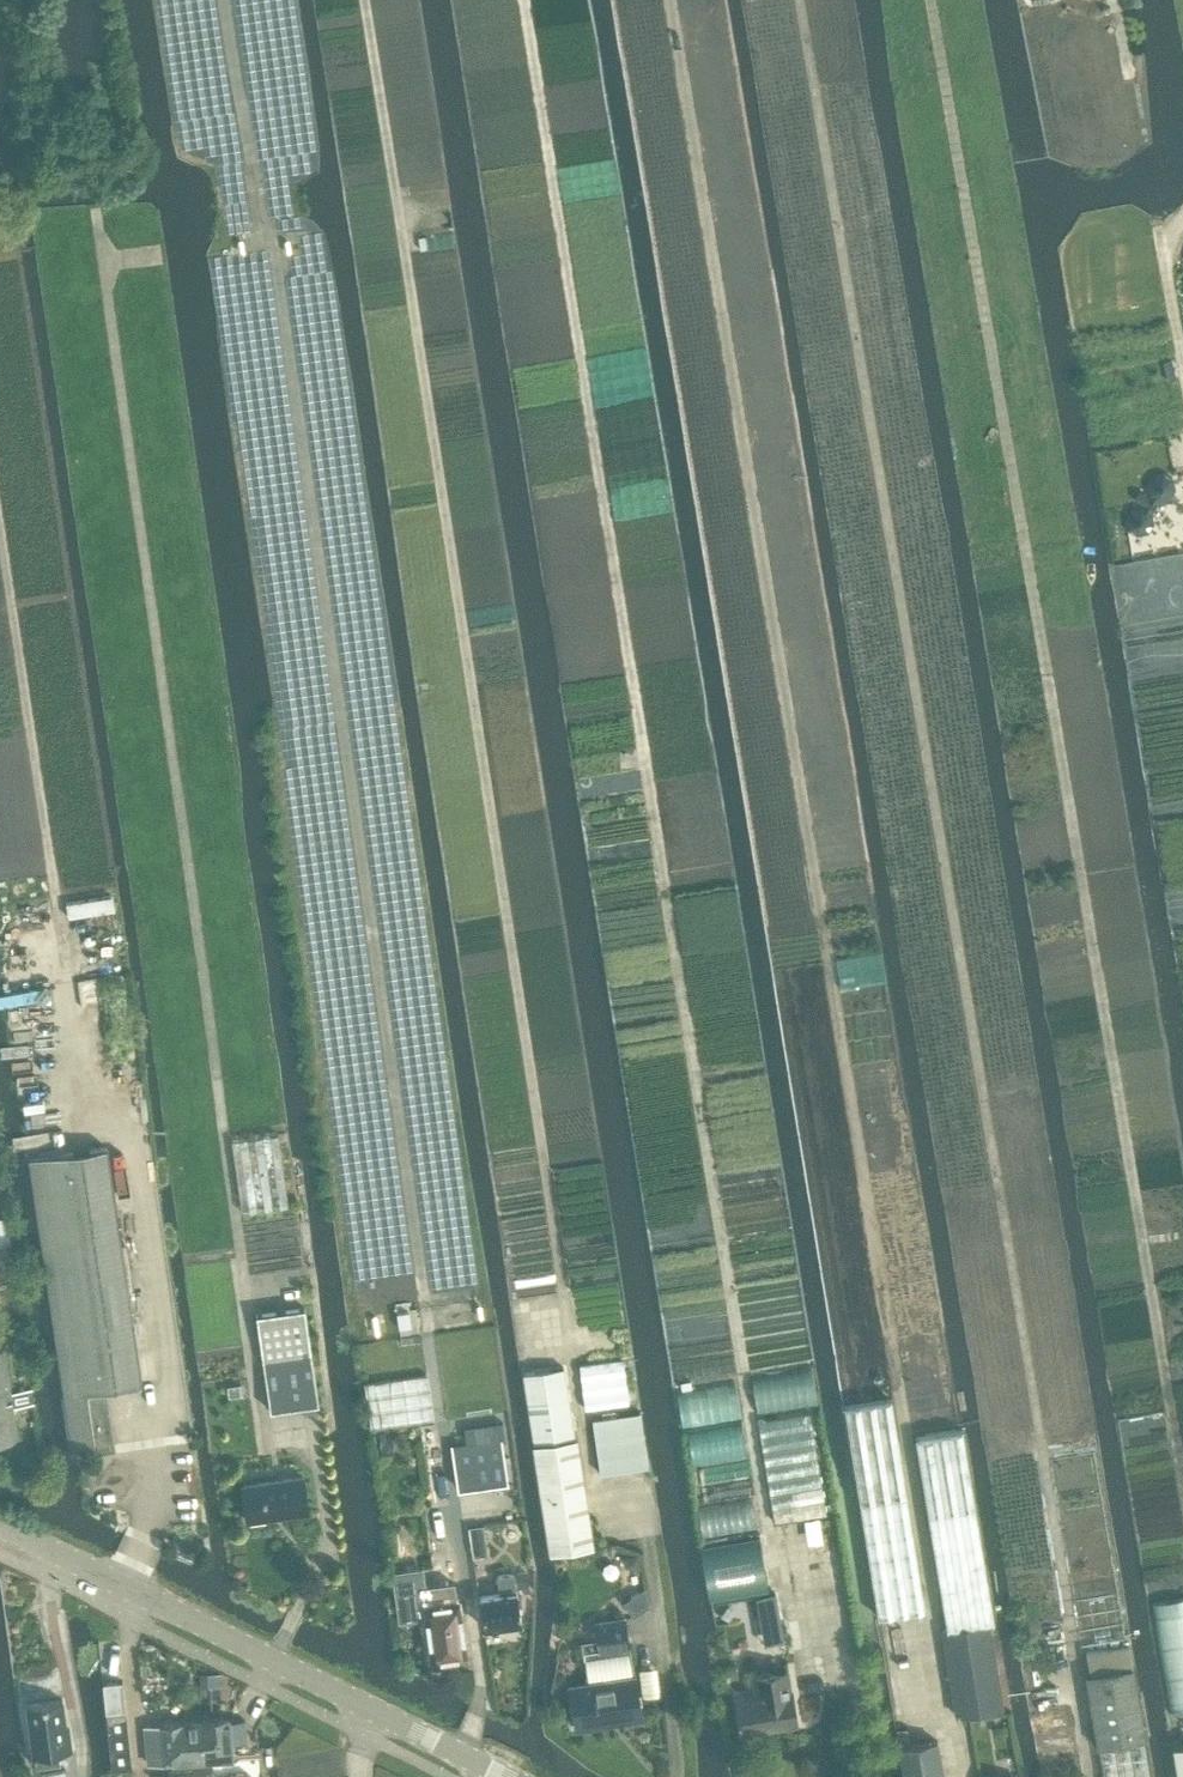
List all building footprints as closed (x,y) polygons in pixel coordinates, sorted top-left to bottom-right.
[(288,1205),(278,1133),(232,1140),(242,1212),(288,1205)] [(111,1448),(103,1392),(142,1386),(108,1150),(30,1161),(73,1454),(111,1448)] [(9,1288),(3,1258),(0,1259),(0,1290),(9,1288)] [(256,1314),(271,1411),(319,1404),(304,1307),(256,1314)] [(400,1328),(410,1326),(408,1313),(398,1314),(400,1328)] [(34,1406),(32,1391),(11,1394),(4,1349),(0,1350),(0,1442),(18,1440),(13,1409),(34,1406)] [(580,1366),(586,1408),(630,1403),(623,1360),(580,1366)] [(563,1367),(523,1373),(534,1444),(551,1553),(594,1546),(577,1437),(574,1438),(563,1367)] [(370,1429),(432,1420),(426,1374),(363,1382),(370,1429)] [(238,1385),(227,1386),(228,1396),(240,1395),(238,1385)] [(879,1618),(925,1611),(891,1401),(845,1409),(879,1618)] [(827,1513),(810,1411),(759,1420),(774,1522),(827,1513)] [(594,1421),(601,1473),(648,1466),(641,1413),(594,1421)] [(947,1630),(989,1623),(994,1622),(962,1432),(915,1440),(947,1630)] [(467,1443),(452,1445),(458,1488),(506,1481),(500,1439),(500,1438),(467,1443)] [(242,1486),(247,1522),(309,1513),(304,1477),(242,1486)] [(709,1599),(768,1589),(759,1537),(700,1548),(709,1599)] [(422,1567),(393,1571),(399,1619),(426,1615),(426,1619),(423,1622),(425,1631),(428,1633),(431,1658),(453,1655),(452,1648),(464,1647),(459,1612),(459,1611),(457,1611),(455,1595),(453,1582),(424,1586),(422,1567)] [(525,1572),(516,1573),(518,1587),(527,1586),(525,1572)] [(480,1597),(486,1629),(523,1623),(514,1573),(499,1576),(502,1593),(480,1597)] [(645,1587),(623,1602),(633,1616),(649,1605),(645,1587)] [(775,1593),(755,1596),(758,1616),(778,1612),(775,1593)] [(583,1646),(589,1685),(572,1687),(578,1728),(643,1717),(626,1617),(596,1622),(599,1643),(583,1646)] [(989,1623),(947,1630),(943,1631),(957,1716),(1003,1708),(989,1623)] [(1085,1652),(1088,1672),(1130,1665),(1126,1645),(1085,1652)] [(1097,1744),(1143,1737),(1144,1737),(1133,1667),(1086,1674),(1097,1744)] [(739,1695),(745,1732),(799,1722),(793,1686),(791,1686),(788,1669),(753,1675),(756,1692),(739,1695)] [(200,1685),(219,1685),(219,1673),(199,1673),(200,1685)] [(101,1683),(111,1768),(131,1766),(121,1681),(101,1683)] [(62,1699),(26,1704),(33,1756),(34,1755),(36,1767),(60,1763),(59,1752),(71,1750),(69,1733),(66,1733),(62,1699)] [(228,1716),(201,1719),(205,1758),(232,1755),(231,1741),(245,1740),(243,1721),(229,1723),(228,1716)] [(145,1725),(149,1764),(163,1762),(163,1765),(187,1763),(186,1759),(205,1758),(201,1719),(159,1723),(159,1724),(145,1725)] [(1103,1776),(1150,1776),(1143,1737),(1097,1744),(1103,1776)] [(899,1746),(904,1776),(943,1776),(937,1740),(909,1744),(899,1746)] [(1177,1776),(1182,1776),(1182,1746),(1172,1748),(1177,1776)] [(39,1770),(40,1776),(65,1776),(64,1767),(39,1770)] [(168,1776),(213,1776),(212,1767),(167,1772),(168,1776)]
